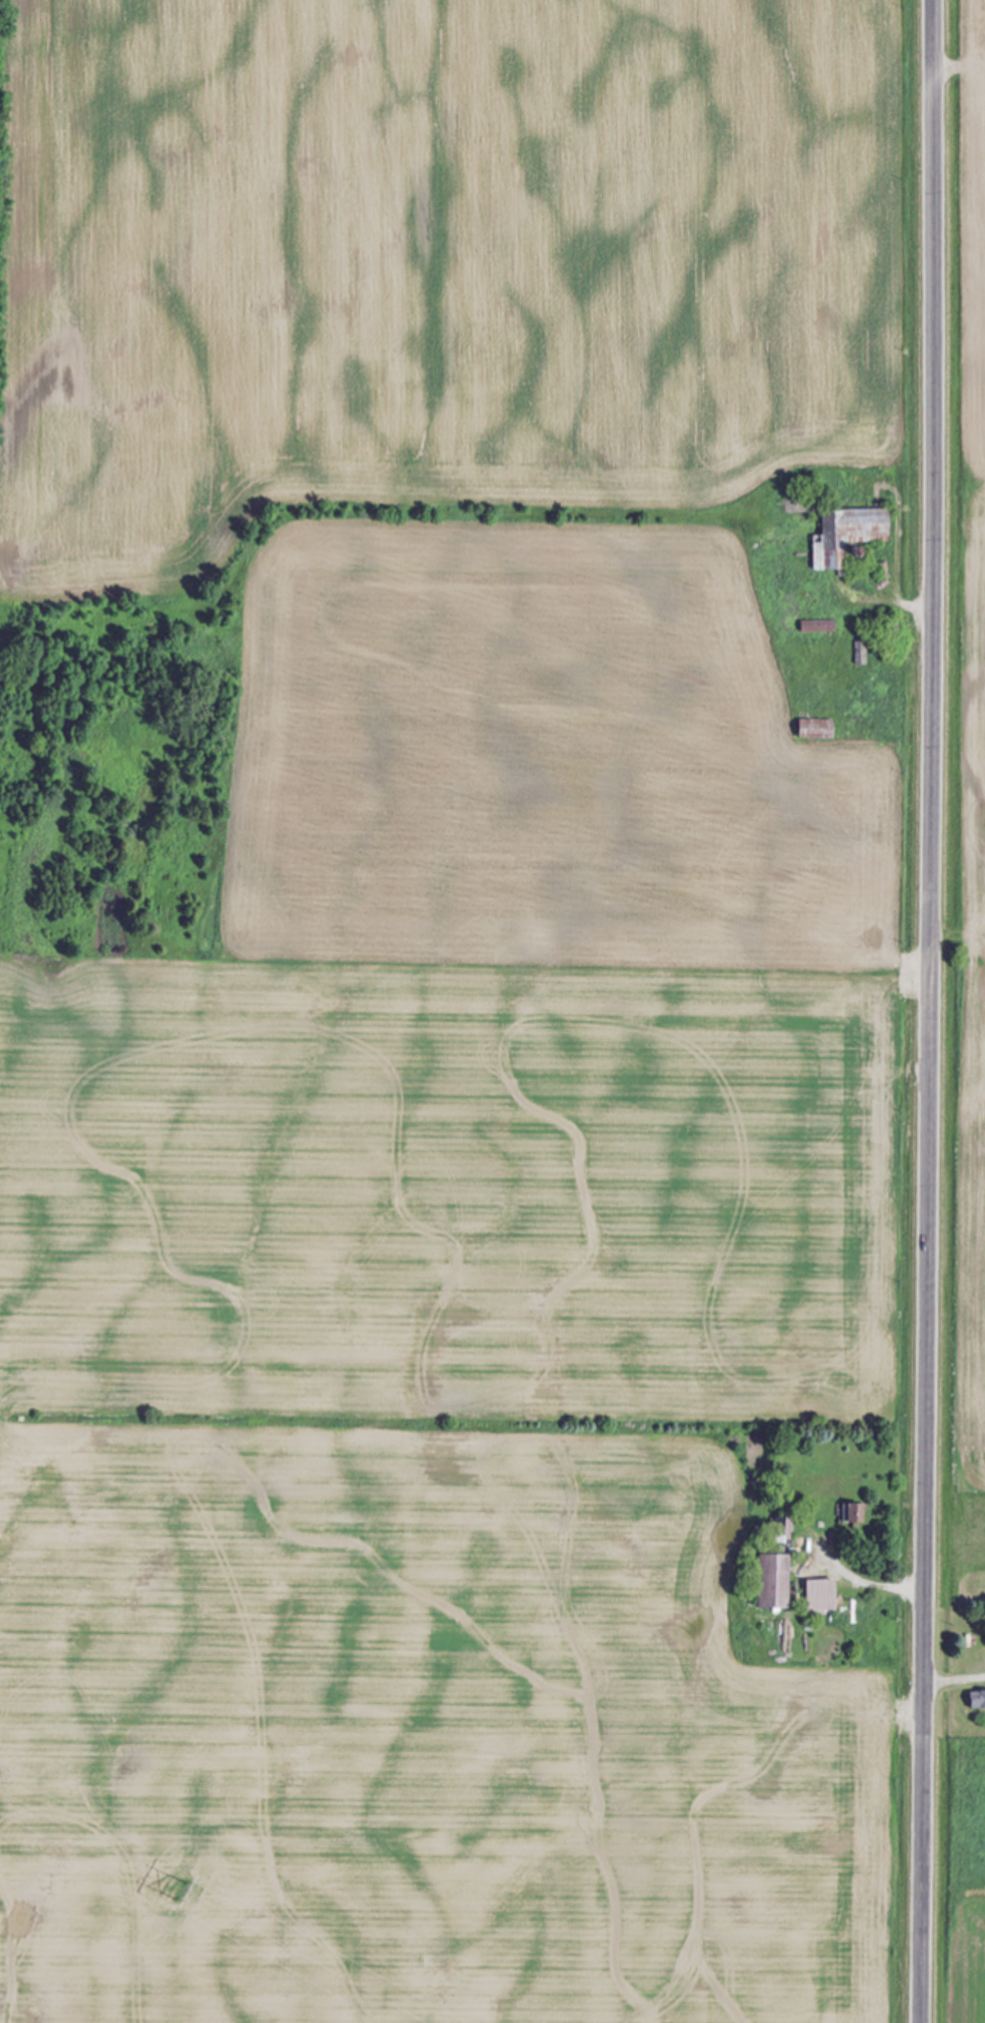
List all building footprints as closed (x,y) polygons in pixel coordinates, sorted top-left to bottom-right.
[(814,569),(844,568),(843,540),(890,539),(889,508),(835,509),(836,528),(829,528),(829,533),(813,533),(814,569)] [(833,720),(800,719),(800,738),(833,739),(833,720)] [(864,1523),(864,1504),(848,1504),(848,1523),(864,1523)] [(790,1609),(790,1556),(760,1556),(760,1609),(790,1609)] [(806,1581),(807,1612),(836,1611),(836,1580),(806,1581)] [(970,1692),(971,1709),(984,1709),(984,1692),(970,1692)]
